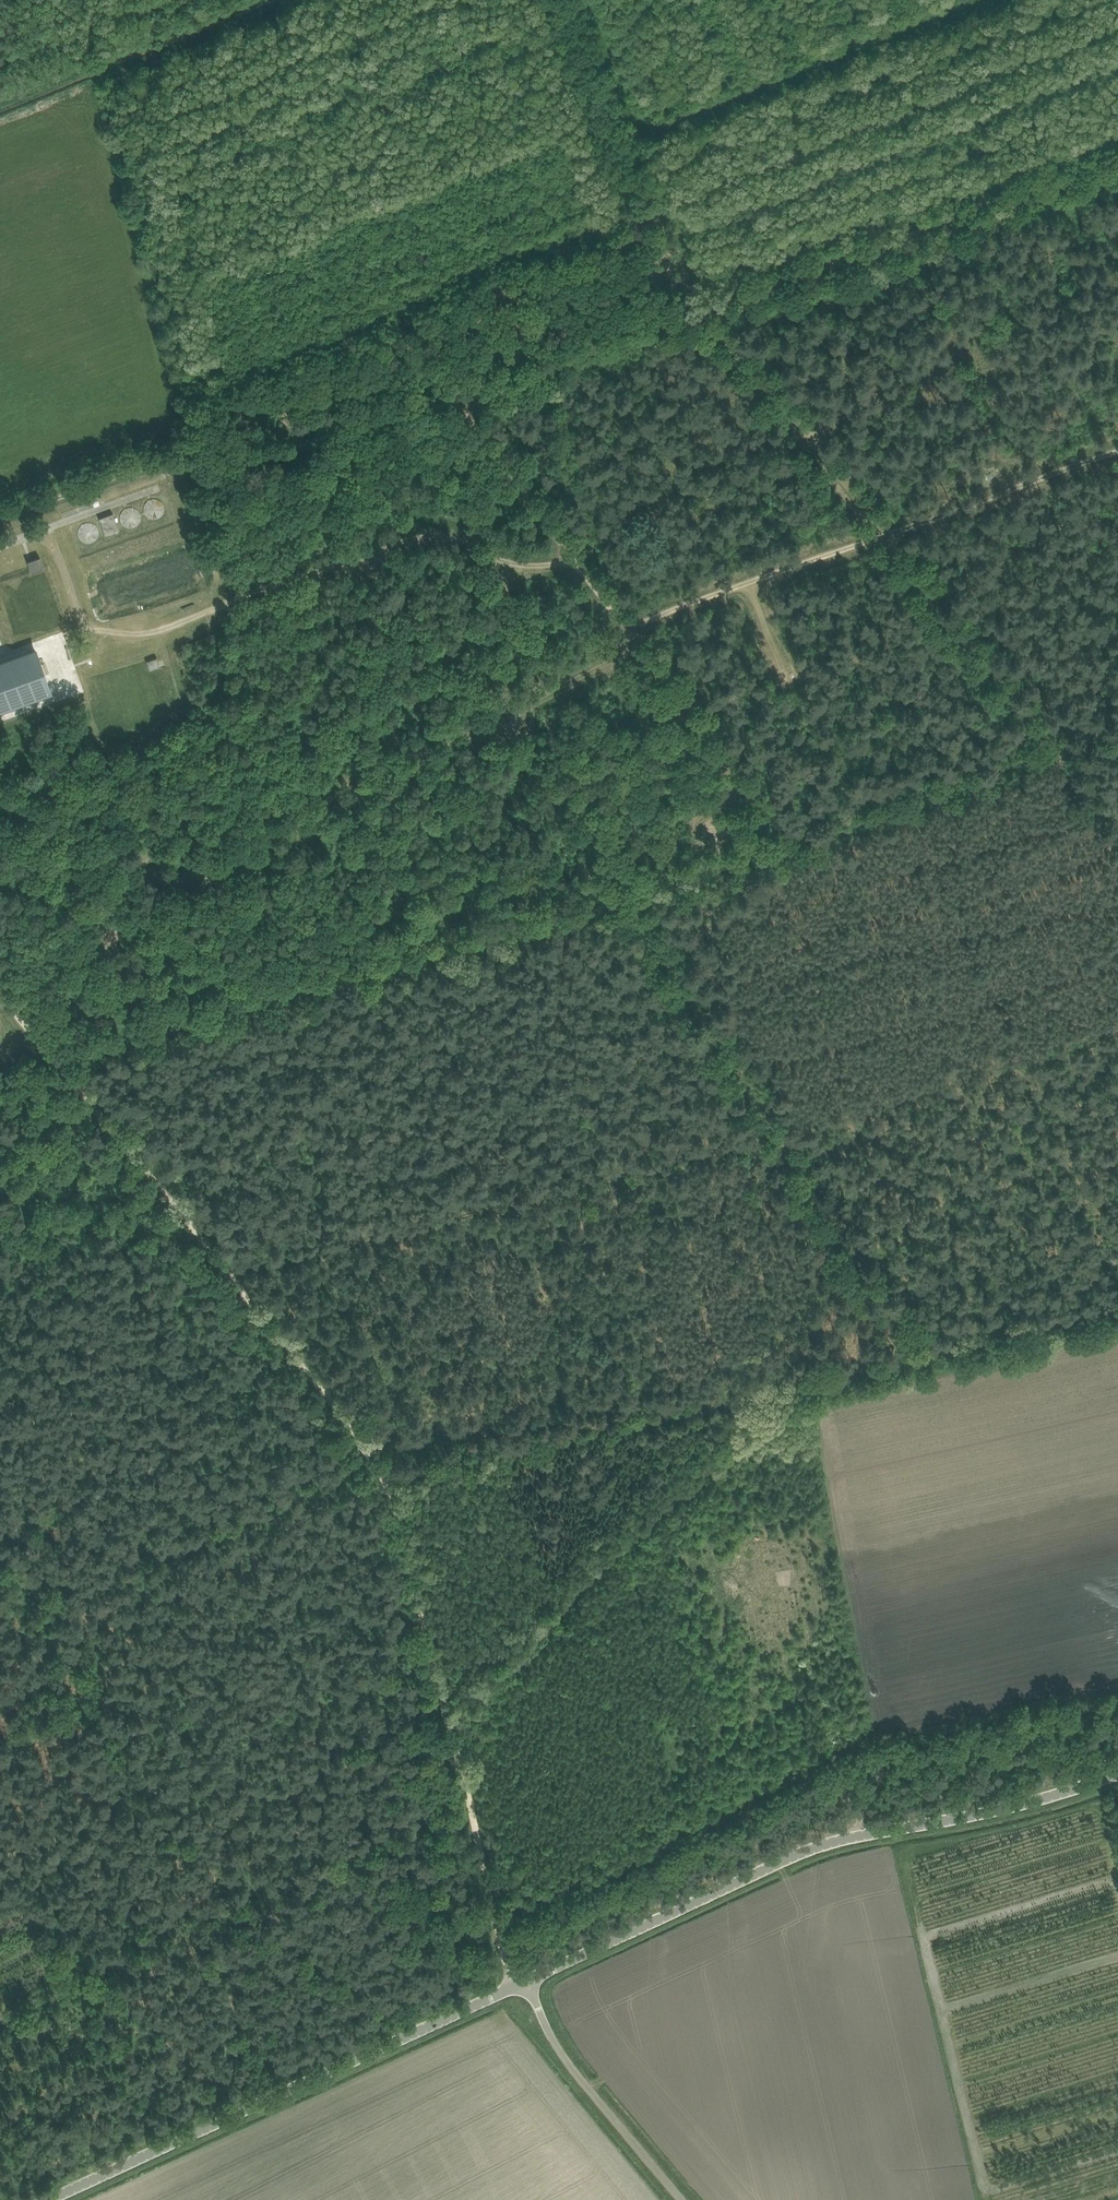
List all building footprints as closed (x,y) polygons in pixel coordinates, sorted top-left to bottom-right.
[(164,514),(161,498),(144,501),(147,517),(164,514)] [(141,521),(136,506),(120,512),(125,527),(141,521)] [(99,518),(105,536),(119,532),(113,513),(99,518)] [(84,526),(86,536),(97,533),(94,523),(84,526)] [(29,566),(32,573),(44,569),(40,556),(27,561),(29,566)] [(49,687),(36,651),(0,664),(0,705),(49,687)] [(160,666),(157,657),(146,661),(150,670),(160,666)]
